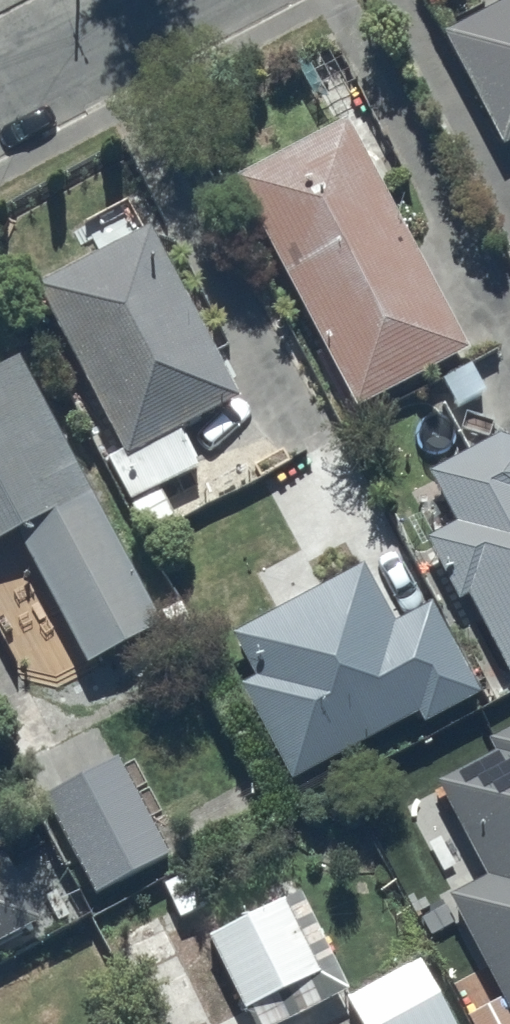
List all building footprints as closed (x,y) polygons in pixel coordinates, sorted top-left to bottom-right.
[(440,27),(499,141),(509,135),(509,0),(493,0),(440,27)] [(345,112),(230,172),(352,402),(465,343),(345,112)] [(146,224),(34,281),(120,445),(105,453),(128,497),(195,462),(175,425),(236,393),(146,224)] [(15,353),(0,361),(0,531),(13,525),(84,658),(157,619),(15,353)] [(508,433),(506,432),(504,432),(501,431),(499,431),(497,431),(428,467),(454,517),(423,533),(456,595),(466,589),(507,668),(509,666),(509,434),(508,433)] [(287,774),(418,708),(422,716),(477,688),(432,598),(392,618),(363,558),(230,628),(251,672),(238,678),(287,774)] [(435,780),(484,873),(448,892),(509,1010),(509,723),(488,735),(495,749),(435,780)] [(116,837),(60,736),(11,763),(66,864),(116,837)] [(23,932),(20,925),(37,917),(2,847),(0,848),(0,943),(23,932)] [(206,932),(242,1006),(246,1004),(255,1023),(269,1023),(346,986),(298,889),(283,897),(281,893),(206,932)] [(346,994),(363,1023),(455,1023),(418,956),(346,994)]
